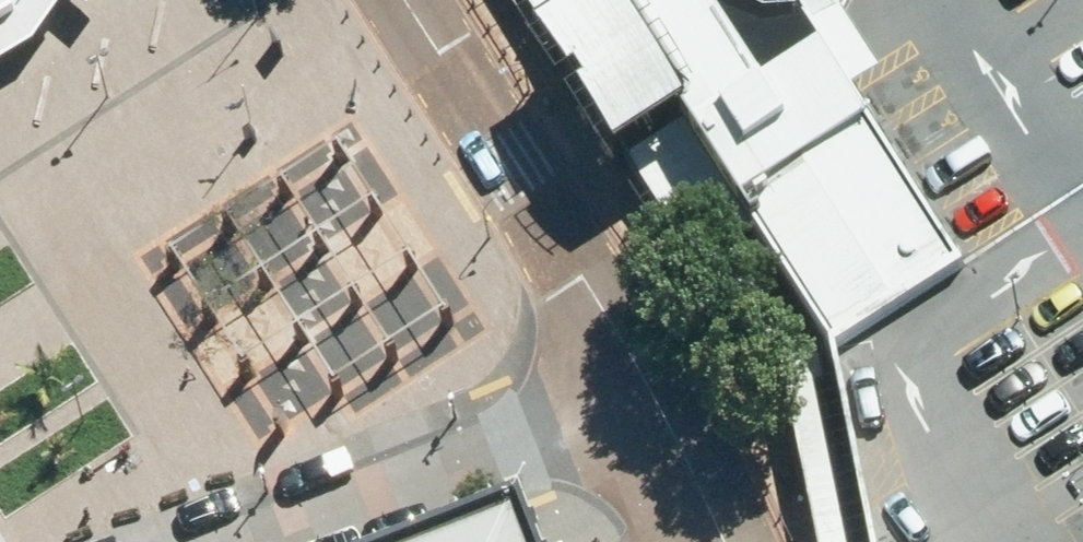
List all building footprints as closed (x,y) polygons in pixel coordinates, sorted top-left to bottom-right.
[(630,170),(688,132),(839,364),(864,541),(1082,541),(1082,0),(528,0),(630,170)]
